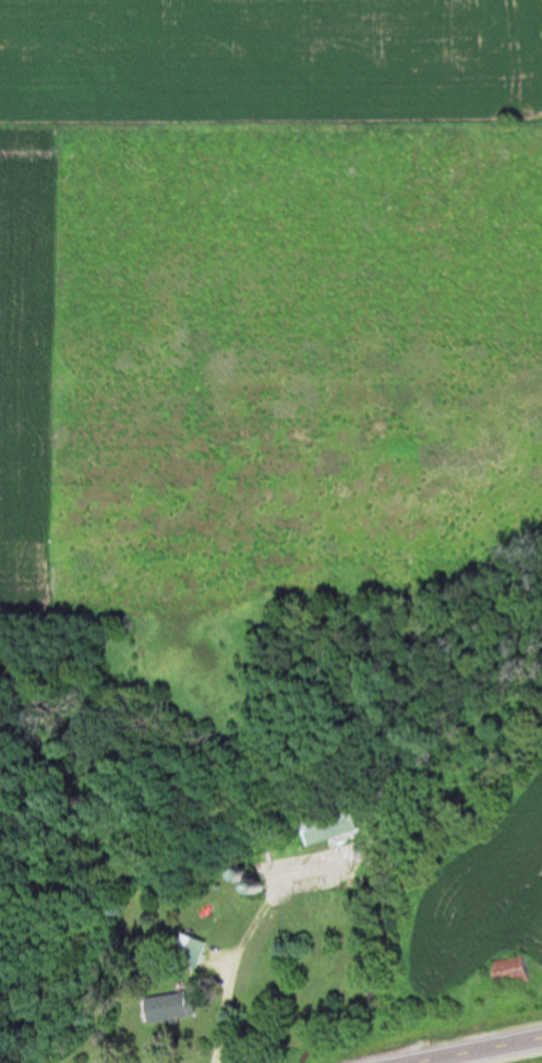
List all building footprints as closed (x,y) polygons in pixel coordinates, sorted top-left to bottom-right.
[(369,831),(361,801),(303,816),(311,846),(369,831)] [(216,943),(187,932),(177,960),(205,970),(216,943)] [(509,986),(541,984),(540,962),(508,964),(509,986)] [(183,995),(151,1000),(155,1024),(186,1019),(183,995)]
